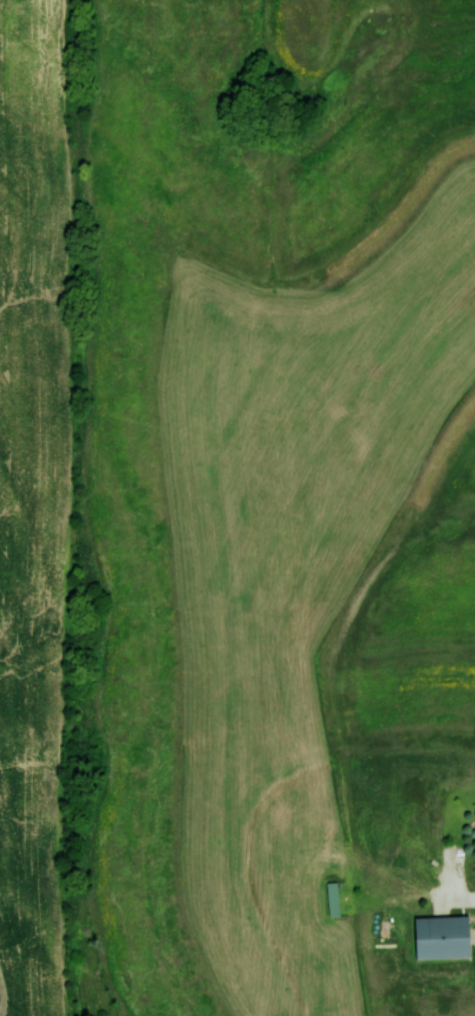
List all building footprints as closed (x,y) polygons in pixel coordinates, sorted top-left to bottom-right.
[(337,882),(327,882),(327,916),(337,916),(337,882)] [(414,917),(414,959),(468,958),(468,917),(414,917)]
